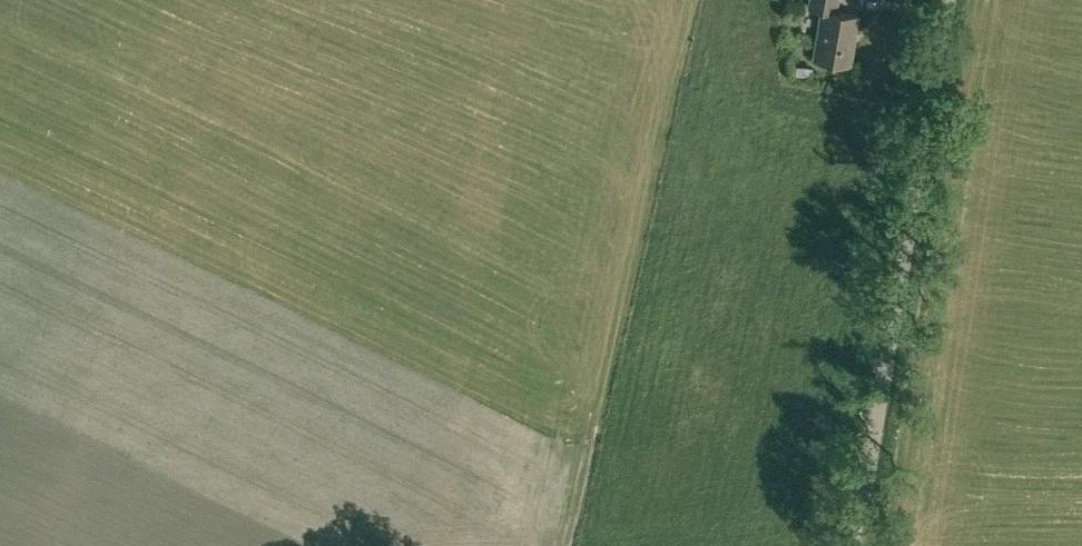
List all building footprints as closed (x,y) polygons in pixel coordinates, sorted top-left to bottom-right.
[(823,11),(814,60),(850,66),(858,17),(836,13),(838,0),(811,0),(809,9),(823,11)]
